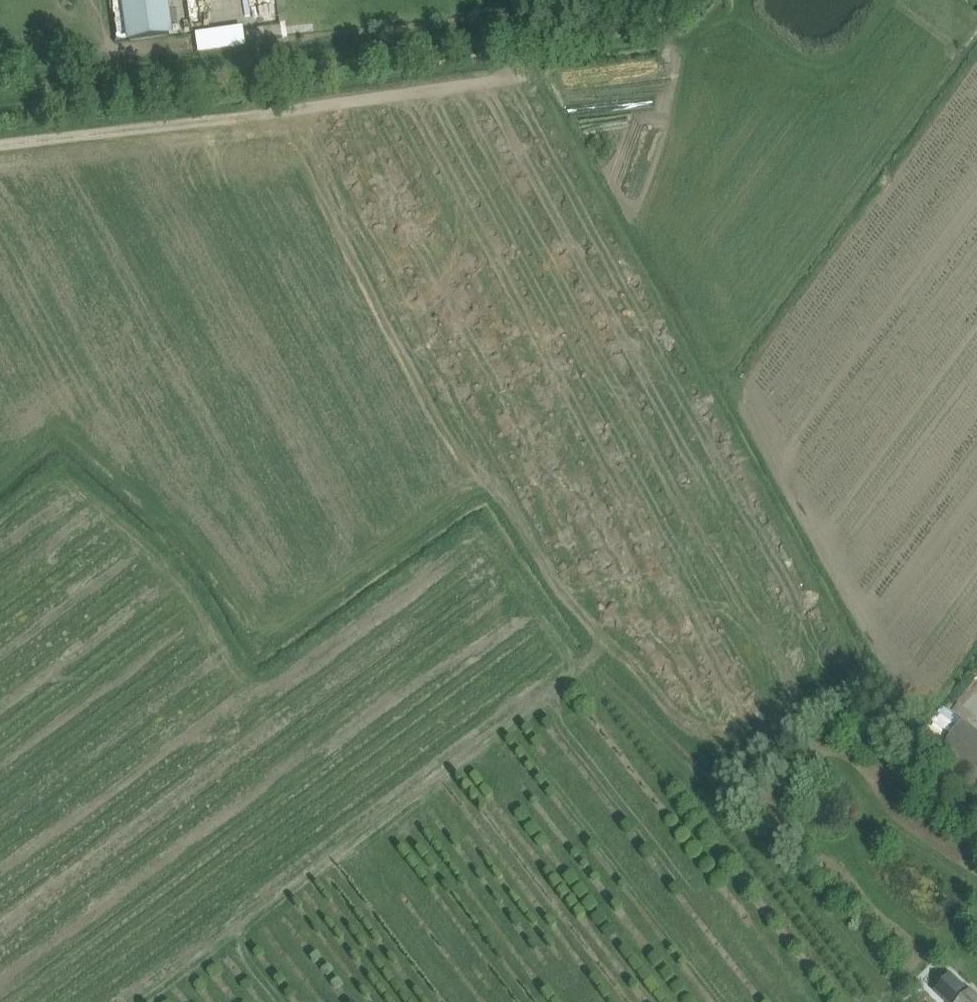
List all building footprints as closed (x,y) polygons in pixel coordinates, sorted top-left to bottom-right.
[(179,35),(174,0),(127,0),(133,42),(179,35)] [(227,52),(245,50),(244,30),(198,35),(198,41),(200,55),(227,52)] [(961,722),(920,779),(976,820),(976,733),(961,722)] [(934,990),(947,1001),(976,1001),(976,999),(950,974),(934,990)]
